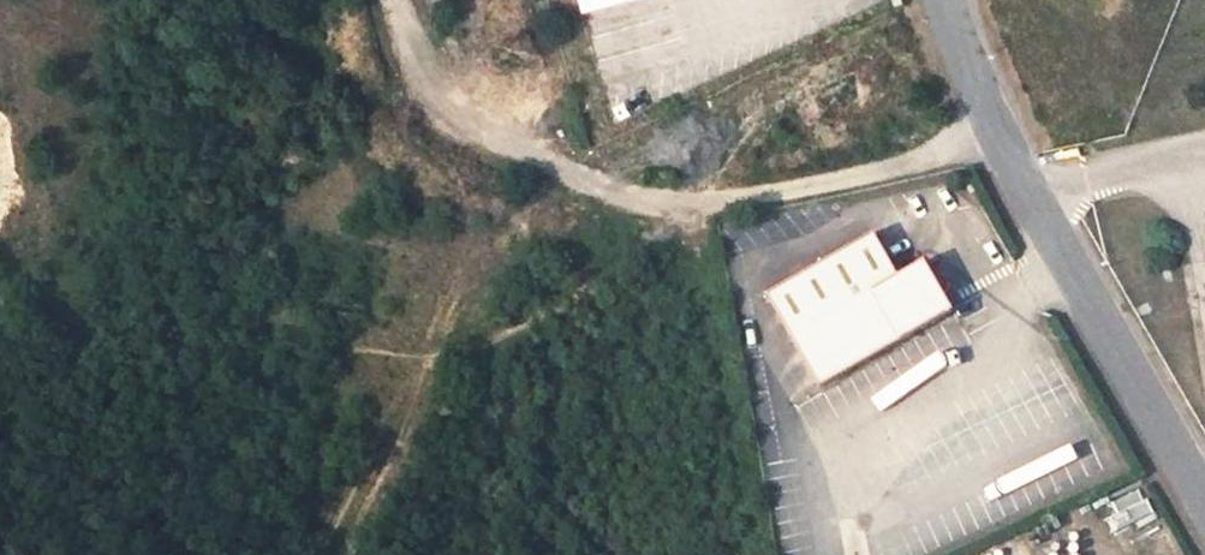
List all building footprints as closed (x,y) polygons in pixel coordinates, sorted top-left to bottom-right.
[(874,233),(768,295),(818,385),(952,311),(943,296),(949,286),(943,276),(932,276),(923,261),(899,274),(874,233)]
